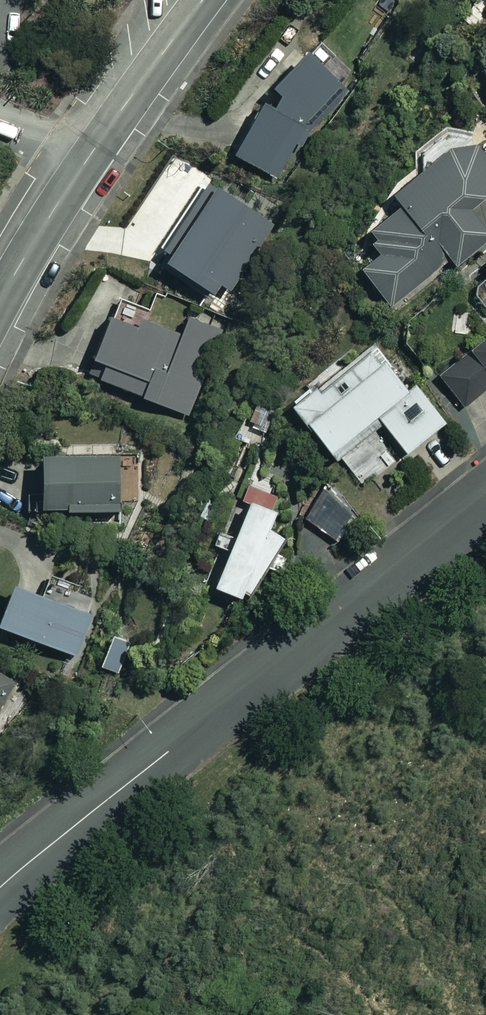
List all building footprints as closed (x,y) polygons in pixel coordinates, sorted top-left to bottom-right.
[(352,71),(305,39),(231,147),(274,177),(295,146),(299,149),(352,71)] [(481,131),(456,150),(452,144),(391,191),(400,203),(363,231),(377,251),(359,265),(389,304),(449,258),(455,265),(485,241),(485,230),(468,207),(485,194),(485,137),(481,131)] [(218,280),(229,288),(273,222),(203,176),(159,244),(167,249),(158,262),(205,293),(209,288),(211,290),(218,280)] [(476,298),(485,311),(485,290),(476,298)] [(141,325),(109,311),(90,354),(103,360),(97,374),(187,415),(224,331),(187,315),(179,334),(144,318),(141,325)] [(438,372),(463,405),(485,387),(485,335),(438,372)] [(387,359),(369,336),(289,399),(333,456),(381,420),(404,450),(443,420),(392,355),(387,359)] [(378,431),(340,458),(365,493),(402,466),(378,431)] [(38,450),(37,505),(63,505),(63,511),(116,512),(117,452),(38,450)] [(249,598),(278,531),(264,525),(272,508),(262,504),(271,483),(255,476),(210,581),(249,598)] [(353,511),(327,488),(302,515),(329,538),(353,511)] [(91,613),(65,602),(74,580),(50,570),(41,592),(12,580),(0,609),(0,622),(74,653),(91,613)] [(132,645),(112,635),(98,663),(118,673),(132,645)] [(0,673),(0,701),(13,681),(0,673)]
